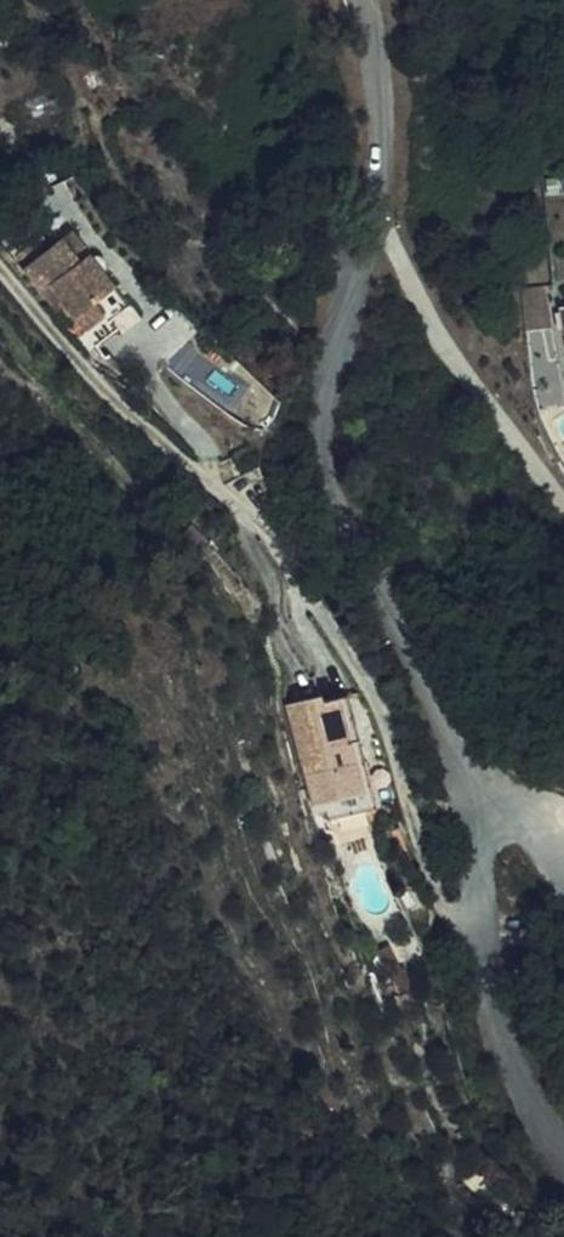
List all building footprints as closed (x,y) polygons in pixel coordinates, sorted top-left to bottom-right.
[(63,186),(42,162),(13,188),(35,211),(63,186)] [(48,249),(39,239),(15,258),(93,352),(119,333),(110,322),(128,306),(68,233),(48,249)] [(551,285),(524,287),(528,329),(555,326),(551,285)] [(316,701),(293,705),(319,825),(367,818),(344,705),(317,709),(316,701)]
